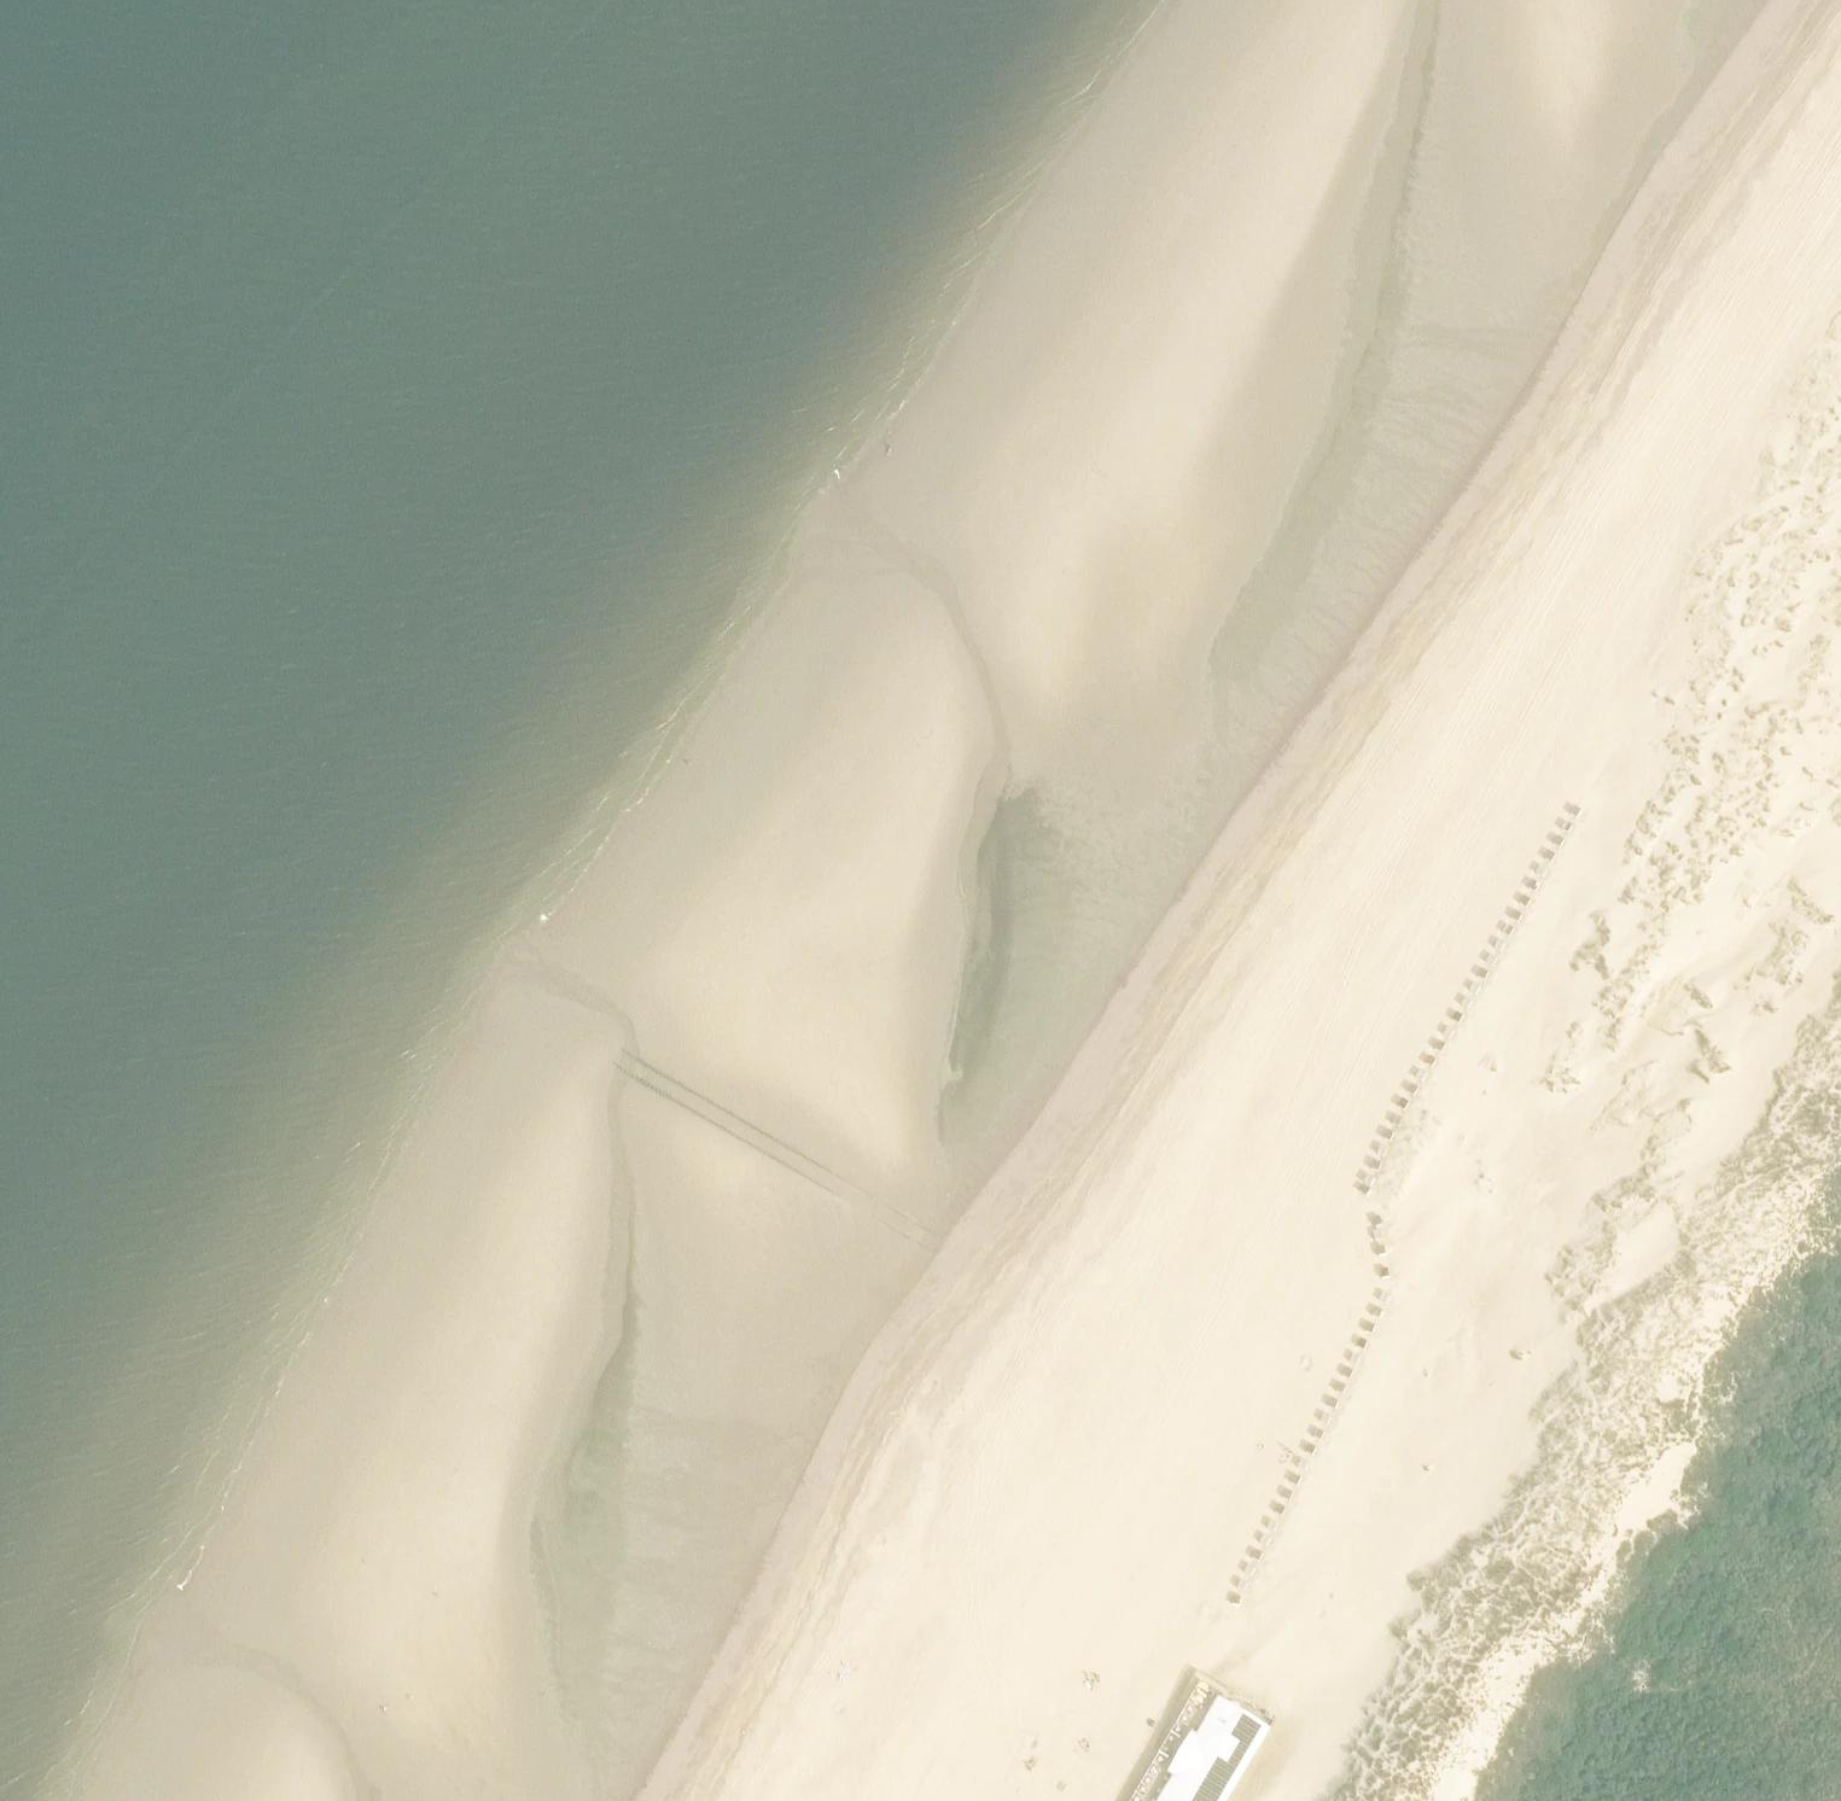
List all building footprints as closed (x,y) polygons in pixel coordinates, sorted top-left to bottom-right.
[(1159,1800),(1229,1800),(1270,1731),(1218,1700),(1193,1742),(1188,1740),(1164,1780),(1170,1784),(1159,1800)]
